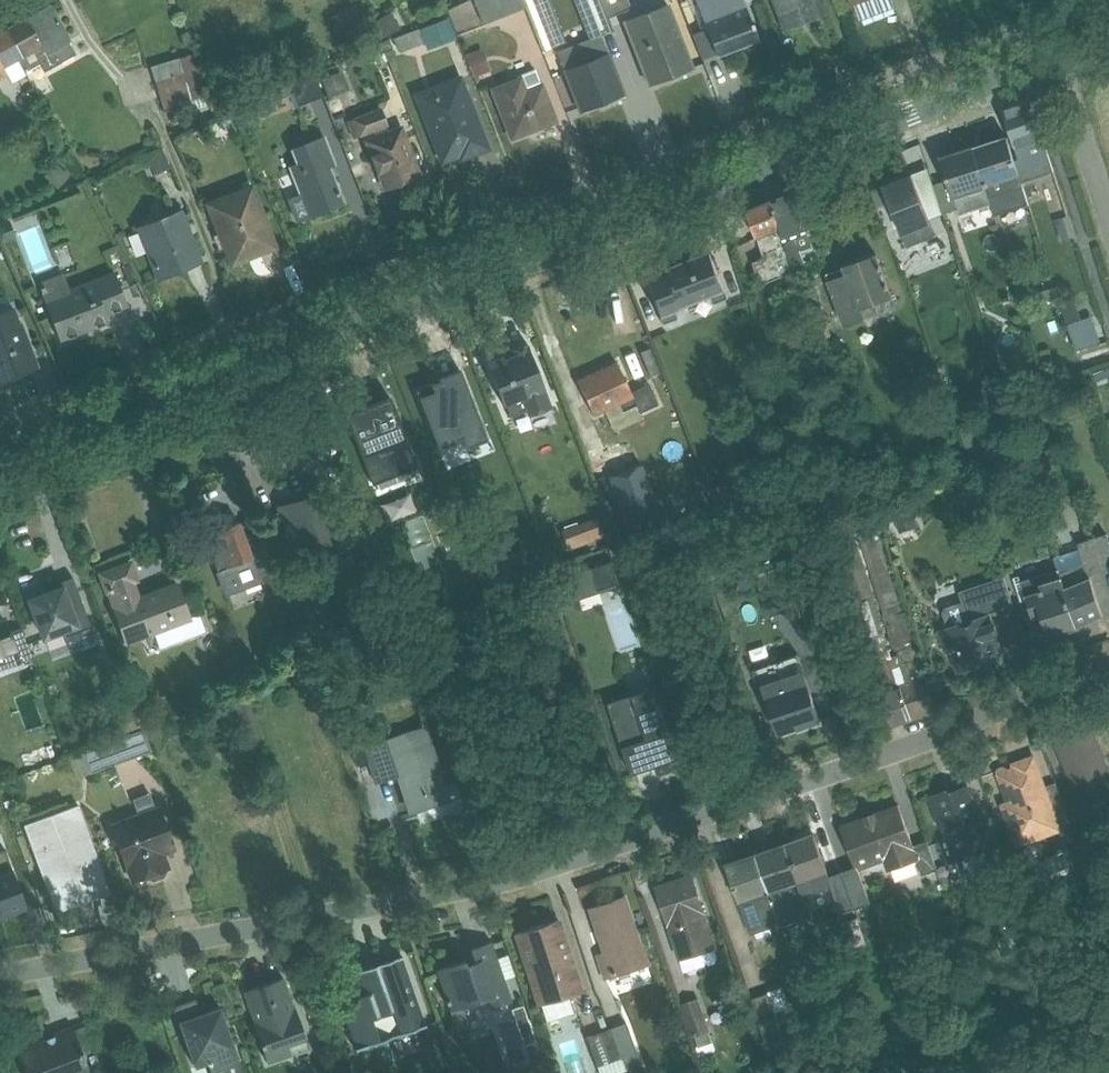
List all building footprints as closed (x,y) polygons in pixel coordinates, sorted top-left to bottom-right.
[(525,11),(523,0),(452,0),(444,2),(452,30),(525,11)] [(758,41),(743,0),(696,0),(717,56),(758,41)] [(830,18),(824,0),(769,0),(780,35),(830,18)] [(869,0),(843,0),(846,8),(869,0)] [(650,86),(693,69),(668,4),(624,21),(650,86)] [(48,68),(76,52),(49,5),(21,21),(48,68)] [(417,30),(395,38),(399,49),(421,40),(417,30)] [(576,39),(553,48),(561,68),(584,58),(576,39)] [(471,78),(487,73),(480,48),(463,53),(471,78)] [(187,56),(148,67),(160,110),(200,99),(187,56)] [(578,114),(623,98),(609,56),(563,71),(578,114)] [(506,139),(555,124),(538,69),(489,85),(506,139)] [(342,74),(290,84),(294,105),(345,95),(342,74)] [(440,169),(489,151),(461,76),(412,94),(440,169)] [(1011,144),(1039,134),(1029,102),(1000,112),(1011,144)] [(384,195),(420,179),(396,126),(361,142),(384,195)] [(985,190),(1018,178),(1004,138),(971,149),(985,190)] [(282,154),(309,220),(348,204),(322,139),(282,154)] [(985,190),(971,149),(939,160),(953,201),(985,190)] [(928,218),(943,213),(925,166),(882,182),(907,248),(935,238),(928,218)] [(230,269),(278,250),(252,185),(204,204),(230,269)] [(781,241),(806,233),(792,192),(767,200),(781,241)] [(781,241),(767,200),(742,208),(756,249),(781,241)] [(156,280),(200,263),(180,211),(136,227),(156,280)] [(1064,216),(1052,220),(1059,241),(1071,237),(1064,216)] [(692,310),(725,298),(710,254),(676,266),(692,310)] [(860,316),(894,303),(876,257),(842,270),(860,316)] [(692,310),(676,266),(641,279),(656,323),(692,310)] [(57,346),(129,319),(109,268),(38,295),(57,346)] [(38,367),(14,302),(0,308),(0,381),(38,367)] [(1067,321),(1074,355),(1099,349),(1092,315),(1067,321)] [(590,415),(632,396),(615,358),(573,377),(590,415)] [(509,420),(550,406),(535,362),(494,377),(509,420)] [(426,386),(410,390),(424,439),(428,438),(433,456),(424,459),(429,478),(493,459),(487,438),(483,440),(462,366),(424,377),(426,386)] [(631,390),(639,410),(655,404),(647,384),(631,390)] [(420,484),(406,437),(408,437),(393,392),(344,407),(373,499),(420,484)] [(639,466),(607,479),(627,524),(658,511),(639,466)] [(305,555),(338,545),(320,486),(287,496),(305,555)] [(897,534),(917,526),(911,510),(891,517),(897,534)] [(562,531),(572,552),(603,537),(593,516),(562,531)] [(225,589),(260,577),(239,518),(204,530),(225,589)] [(122,642),(189,617),(175,581),(144,593),(129,556),(94,569),(122,642)] [(580,612),(598,606),(594,594),(620,586),(612,560),(568,575),(580,612)] [(784,563),(752,574),(766,618),(798,607),(784,563)] [(1077,624),(1104,615),(1086,564),(1059,573),(1077,624)] [(1077,624),(1059,573),(1031,583),(1049,634),(1077,624)] [(63,638),(90,627),(69,574),(24,592),(40,635),(59,628),(63,638)] [(748,622),(760,617),(753,600),(741,605),(748,622)] [(19,650),(1,606),(0,606),(0,658),(19,650)] [(955,672),(1002,658),(988,611),(941,626),(955,672)] [(775,734),(821,720),(800,652),(755,666),(775,734)] [(913,720),(936,711),(918,659),(894,667),(913,720)] [(684,755),(662,691),(656,693),(653,684),(604,701),(629,774),(684,755)] [(403,813),(448,799),(424,722),(358,743),(372,785),(392,778),(403,813)] [(1108,800),(1108,771),(1093,729),(1056,743),(1081,810),(1108,800)] [(87,774),(145,753),(136,730),(79,750),(87,774)] [(1015,846),(1061,831),(1034,754),(988,769),(1015,846)] [(951,860),(988,846),(965,783),(928,796),(951,860)] [(858,877),(917,857),(897,798),(838,818),(858,877)] [(168,869),(163,854),(173,851),(156,801),(106,818),(127,882),(168,869)] [(77,802),(20,822),(45,891),(101,871),(77,802)] [(802,892),(831,882),(813,830),(784,840),(802,892)] [(802,892),(784,840),(755,850),(773,902),(802,892)] [(7,847),(0,849),(0,916),(27,908),(7,847)] [(745,912),(773,902),(755,850),(726,860),(745,912)] [(676,958),(715,946),(691,870),(653,883),(676,958)] [(610,976),(649,963),(626,894),(587,907),(610,976)] [(538,1002),(580,988),(557,918),(514,932),(538,1002)] [(754,928),(756,940),(773,937),(771,925),(754,928)] [(457,1020),(512,1001),(492,945),(437,964),(457,1020)] [(354,1049),(426,1023),(400,953),(329,979),(354,1049)] [(265,1061),(306,1048),(282,975),(241,989),(265,1061)] [(767,990),(775,1010),(788,1004),(780,985),(767,990)] [(679,1000),(690,1045),(709,1040),(698,995),(679,1000)] [(195,1067),(236,1052),(219,1005),(178,1019),(195,1067)] [(548,1020),(565,1072),(574,1072),(587,1069),(569,1013),(548,1020)] [(582,1029),(598,1072),(615,1072),(622,1071),(605,1021),(582,1029)] [(90,1072),(72,1025),(13,1047),(23,1072),(89,1072),(90,1072)]
